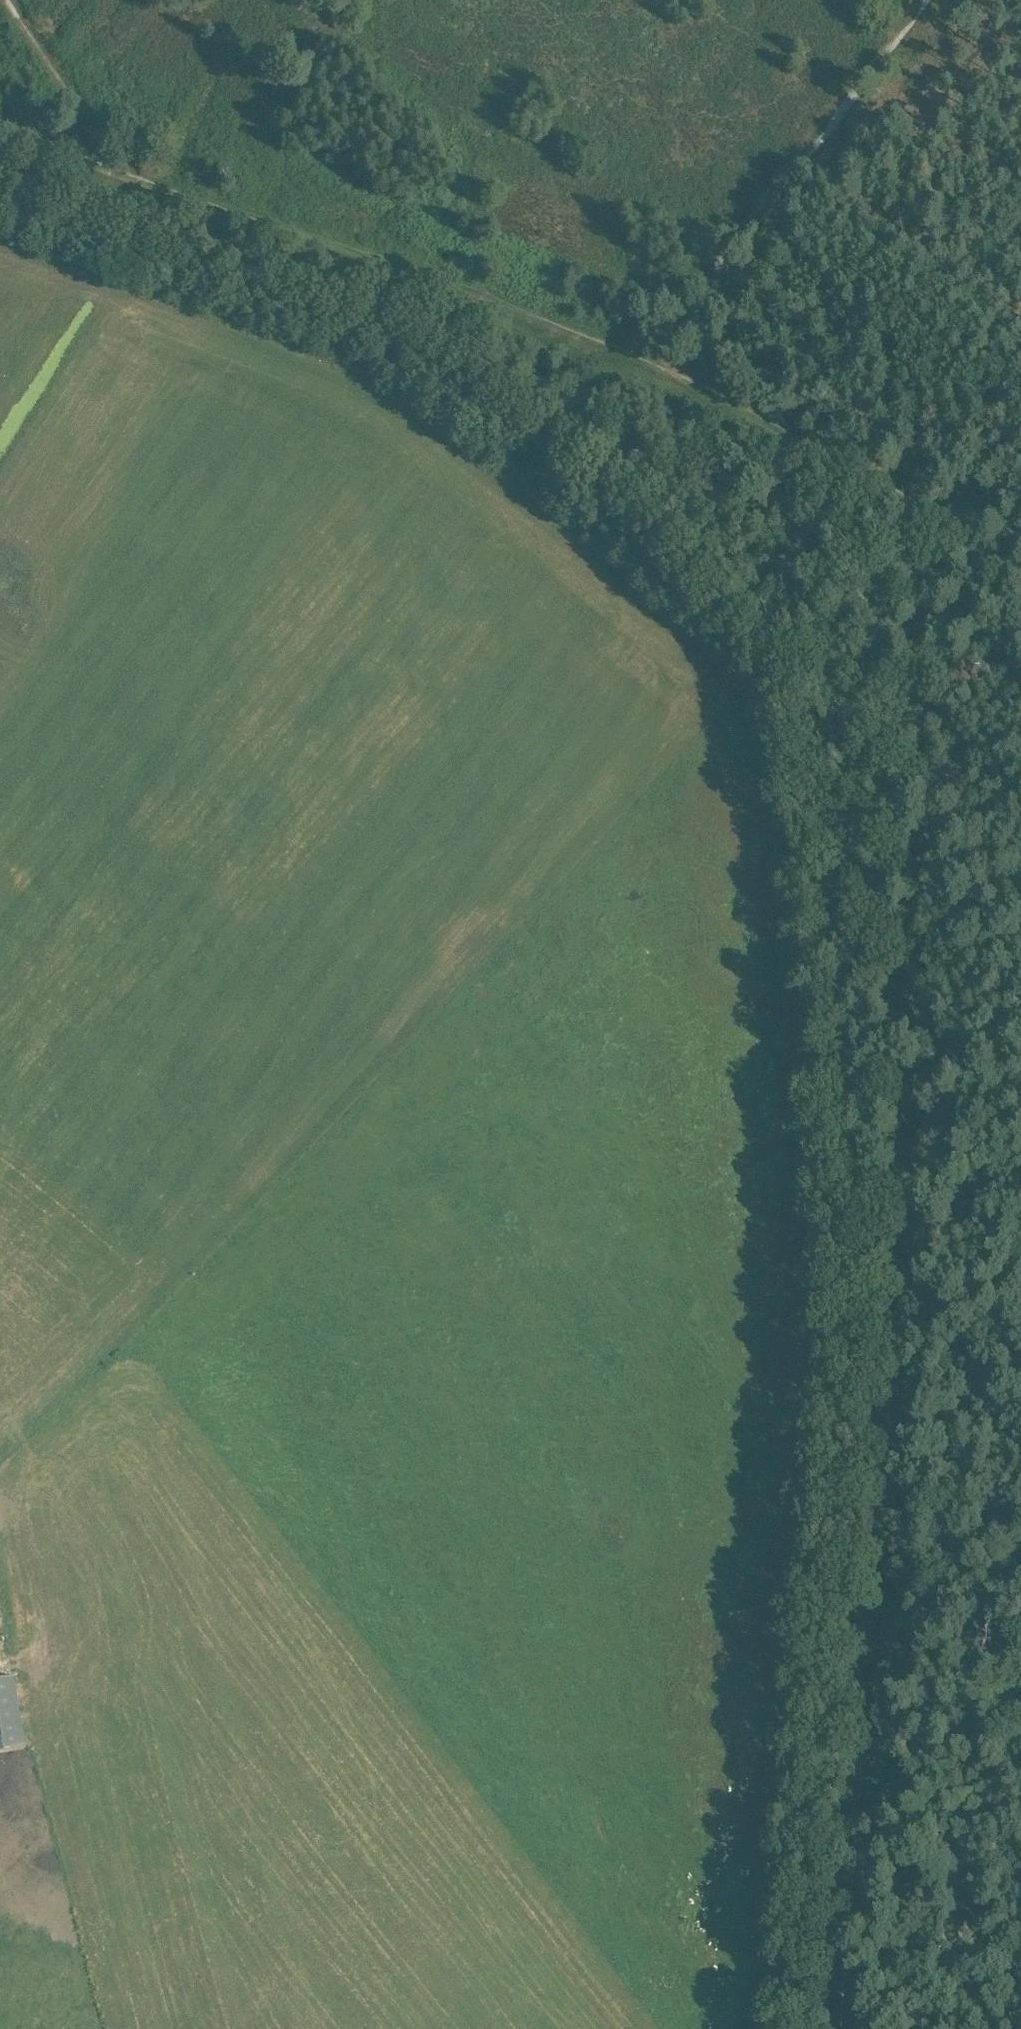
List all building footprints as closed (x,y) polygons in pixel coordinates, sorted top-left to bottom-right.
[(25,1745),(14,1677),(0,1679),(0,1750),(25,1745)]
